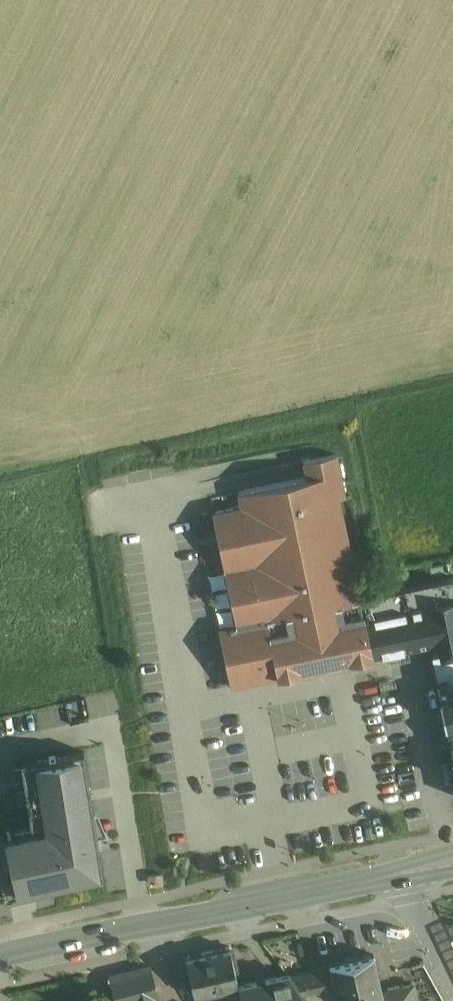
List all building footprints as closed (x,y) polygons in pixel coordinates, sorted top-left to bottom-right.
[(307,477),(239,491),(242,505),(212,511),(222,557),(236,624),(218,627),(222,646),(231,686),(278,676),(265,617),(361,597),(352,555),(340,495),(346,494),(339,464),(337,454),(304,461),(307,477)] [(361,597),(373,656),(431,644),(438,679),(452,676),(452,578),(361,597)] [(361,597),(265,617),(278,676),(373,656),(361,597)] [(438,679),(441,696),(439,696),(445,724),(447,723),(449,732),(452,752),(452,676),(438,679)] [(81,752),(24,763),(36,831),(0,837),(0,862),(6,896),(104,878),(81,752)] [(230,947),(188,956),(189,958),(186,958),(194,995),(197,994),(239,985),(234,963),(237,962),(235,951),(230,947)] [(331,965),(331,967),(336,988),(339,1000),(384,1000),(382,991),(373,955),(331,965)] [(110,976),(116,1000),(157,1000),(156,999),(159,998),(150,966),(110,976)] [(331,967),(291,976),(307,995),(336,988),(331,967)] [(239,986),(240,990),(242,1000),(312,1000),(307,995),(291,976),(290,974),(239,986)] [(382,991),(384,1000),(417,1000),(416,999),(413,984),(382,991)] [(197,994),(198,1000),(235,1000),(240,1000),(238,990),(240,990),(239,986),(239,985),(197,994)]
